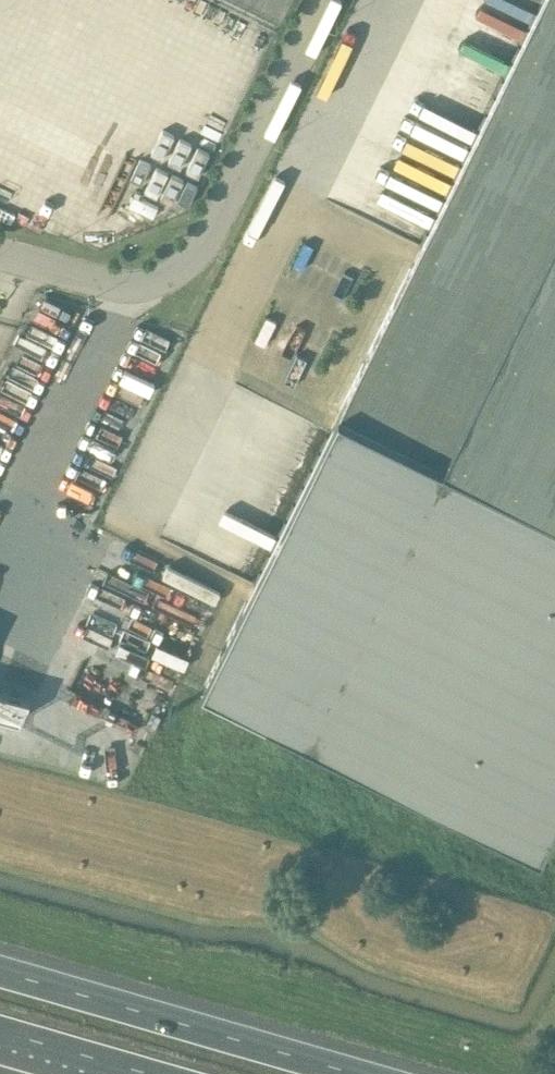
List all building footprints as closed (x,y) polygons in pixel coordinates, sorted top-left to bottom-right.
[(204,686),(331,748),(331,749),(543,854),(554,828),(554,0),(542,0),(204,686)] [(21,717),(31,696),(0,688),(0,712),(21,717)]
